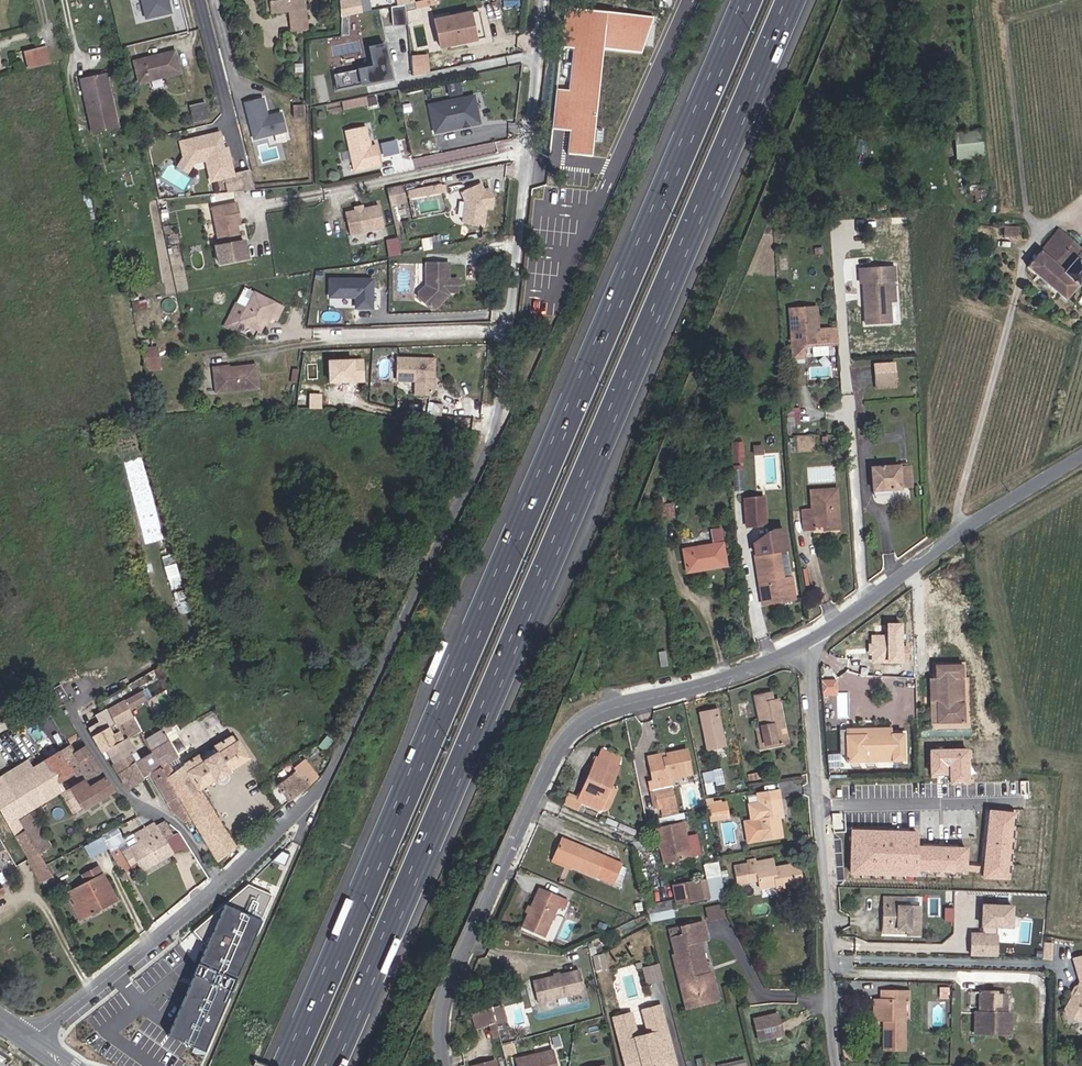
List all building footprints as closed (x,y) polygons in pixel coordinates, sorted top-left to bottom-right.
[(161,15),(157,0),(131,0),(136,21),(161,15)] [(271,11),(271,14),(290,12),(291,20),(306,18),(304,0),(270,0),(271,11)] [(351,1),(354,14),(363,12),(360,0),(355,0),(351,1)] [(364,12),(371,10),(370,0),(362,0),(364,12)] [(351,1),(341,3),(342,17),(354,14),(351,1)] [(391,6),(393,25),(408,23),(406,5),(391,6)] [(487,34),(481,7),(437,16),(443,43),(487,34)] [(567,153),(592,156),(602,48),(646,52),(650,15),(566,7),(562,47),(573,47),(569,88),(556,87),(552,128),(570,130),(567,153)] [(306,18),(291,20),(292,30),(308,28),(306,18)] [(393,77),(386,44),(371,47),(375,66),(335,74),(338,89),(393,77)] [(25,53),(29,69),(50,63),(45,48),(25,53)] [(174,51),(133,62),(138,84),(179,73),(174,51)] [(414,74),(431,72),(428,53),(411,55),(414,74)] [(106,73),(79,79),(92,134),(118,127),(106,73)] [(481,120),(476,93),(431,102),(437,129),(481,120)] [(370,101),(368,94),(345,99),(346,106),(370,101)] [(287,131),(282,113),(268,116),(263,98),(245,103),(254,139),(287,131)] [(205,101),(189,106),(193,122),(209,118),(205,101)] [(304,117),(304,105),(294,105),(295,117),(304,117)] [(971,105),(943,108),(948,148),(976,144),(971,105)] [(366,127),(347,131),(355,170),(379,164),(375,145),(370,146),(366,127)] [(214,181),(237,176),(230,148),(226,149),(224,141),(218,138),(210,140),(209,137),(183,143),(187,159),(195,164),(208,160),(214,181)] [(190,172),(195,164),(187,159),(182,167),(190,172)] [(237,177),(224,180),(227,191),(255,188),(251,175),(237,177)] [(479,181),(459,189),(463,199),(461,222),(482,224),(484,206),(491,207),(492,197),(489,189),(486,188),(482,189),(479,181)] [(401,182),(387,185),(395,224),(404,222),(399,199),(405,198),(401,182)] [(237,203),(214,208),(221,246),(216,246),(219,263),(247,258),(244,242),(240,242),(237,224),(241,224),(237,203)] [(356,211),(347,213),(352,234),(383,227),(378,206),(363,209),(356,211)] [(114,225),(113,216),(106,217),(106,214),(99,215),(101,227),(114,225)] [(404,222),(395,224),(396,231),(405,230),(404,222)] [(1020,229),(1004,229),(1003,240),(1017,240),(1020,229)] [(1026,269),(1066,303),(1081,285),(1081,251),(1059,230),(1026,269)] [(891,254),(857,257),(858,269),(861,269),(864,312),(889,310),(886,267),(892,267),(891,254)] [(459,292),(458,280),(449,280),(449,263),(426,263),(427,284),(419,290),(418,295),(429,308),(433,309),(444,300),(443,296),(449,293),(459,292)] [(374,277),(328,276),(328,297),(354,298),(354,309),(374,309),(374,277)] [(247,307),(255,291),(245,288),(238,302),(247,307)] [(285,305),(255,291),(247,307),(238,302),(227,325),(238,330),(242,320),(262,330),(270,315),(278,319),(285,305)] [(837,349),(835,316),(816,318),(814,295),(788,297),(793,363),(805,362),(804,352),(817,351),(832,350),(837,349)] [(142,349),(141,358),(157,356),(156,348),(142,349)] [(832,357),(832,350),(817,351),(818,359),(832,357)] [(157,356),(141,358),(144,366),(158,364),(157,356)] [(433,373),(433,358),(397,359),(397,381),(416,380),(416,394),(430,394),(434,390),(434,380),(431,378),(431,375),(433,373)] [(364,360),(332,360),(332,379),(363,379),(364,360)] [(894,377),(893,361),(874,362),(875,378),(894,377)] [(258,387),(256,364),(213,368),(215,391),(258,387)] [(305,404),(307,390),(296,389),(293,402),(305,404)] [(318,392),(307,390),(305,404),(316,406),(318,392)] [(736,445),(729,445),(730,455),(731,474),(742,473),(740,458),(738,458),(736,445)] [(900,487),(911,486),(909,467),(899,468),(898,466),(871,468),(872,491),(900,490),(900,487)] [(128,484),(126,477),(119,479),(121,487),(128,484)] [(823,531),(839,529),(836,489),(810,491),(811,510),(802,511),(803,530),(812,529),(813,527),(823,525),(823,531)] [(765,525),(763,497),(744,499),(746,526),(765,525)] [(665,507),(666,523),(676,522),(675,505),(665,507)] [(782,577),(779,550),(786,549),(783,528),(767,531),(752,542),(762,604),(772,602),(772,598),(794,594),(791,576),(782,577)] [(686,572),(726,566),(720,529),(711,531),(713,544),(682,550),(686,572)] [(795,599),(794,594),(772,598),(772,602),(795,599)] [(870,661),(903,661),(904,620),(886,620),(886,633),(871,632),(870,661)] [(663,653),(663,669),(671,668),(670,652),(663,653)] [(937,723),(964,722),(962,666),(935,666),(937,723)] [(823,694),(837,694),(837,678),(823,678),(823,694)] [(111,707),(105,711),(113,725),(131,714),(129,709),(145,700),(140,692),(123,701),(120,696),(108,702),(111,707)] [(770,693),(755,696),(761,727),(765,748),(786,744),(781,723),(783,723),(778,700),(772,701),(770,693)] [(705,740),(723,736),(717,709),(699,714),(705,740)] [(120,741),(138,730),(139,729),(131,714),(113,725),(105,729),(101,722),(89,729),(102,751),(104,750),(120,741)] [(765,748),(761,727),(756,728),(760,749),(765,748)] [(146,745),(138,730),(120,741),(127,755),(112,764),(111,765),(126,789),(142,779),(133,763),(136,761),(132,754),(146,745)] [(847,762),(904,761),(904,734),(846,735),(847,762)] [(188,815),(217,862),(235,846),(200,790),(213,781),(214,782),(230,772),(229,770),(248,758),(237,740),(234,742),(231,736),(213,746),(217,753),(202,762),(198,755),(183,765),(183,766),(166,777),(177,799),(188,815)] [(79,741),(71,745),(74,751),(82,746),(79,741)] [(120,741),(104,750),(112,764),(127,755),(120,741)] [(29,860),(37,855),(17,820),(17,818),(64,790),(60,782),(72,775),(77,783),(100,769),(85,745),(82,746),(74,751),(71,745),(70,744),(15,778),(0,787),(0,811),(28,858),(29,860)] [(951,773),(951,782),(968,782),(968,748),(931,747),(930,773),(951,773)] [(168,763),(159,748),(150,753),(136,761),(133,763),(142,779),(149,775),(161,767),(168,763)] [(611,802),(616,788),(610,786),(618,768),(615,767),(619,759),(601,750),(597,759),(595,759),(578,798),(600,809),(605,799),(611,802)] [(676,807),(670,778),(692,774),(687,751),(669,754),(670,757),(649,761),(653,781),(648,783),(650,791),(653,791),(657,810),(676,807)] [(319,769),(305,754),(278,779),(292,794),(319,769)] [(177,799),(166,777),(161,767),(149,775),(166,803),(172,813),(173,816),(180,820),(188,815),(177,799)] [(114,790),(100,769),(77,783),(70,788),(83,809),(114,790)] [(716,785),(725,784),(721,769),(712,771),(716,785)] [(15,778),(11,770),(0,777),(0,787),(15,778)] [(760,840),(782,837),(778,818),(787,816),(783,790),(757,794),(759,804),(743,807),(745,821),(742,822),(745,843),(757,841),(756,839),(759,838),(760,840)] [(978,815),(999,814),(998,792),(955,794),(956,807),(961,807),(961,815),(956,815),(957,839),(970,839),(975,839),(979,839),(978,815)] [(577,811),(582,800),(578,798),(568,794),(563,805),(577,811)] [(717,819),(728,817),(726,803),(714,805),(717,819)] [(40,806),(29,813),(35,823),(46,816),(40,806)] [(17,820),(37,855),(50,848),(43,835),(36,825),(35,823),(29,813),(17,820)] [(979,839),(1000,838),(999,814),(978,815),(979,839)] [(161,835),(170,830),(164,819),(155,824),(161,835)] [(36,825),(43,835),(48,832),(42,821),(36,825)] [(133,866),(138,863),(142,869),(171,853),(167,846),(176,841),(172,833),(170,830),(161,835),(155,824),(154,822),(124,838),(127,841),(129,845),(123,848),(133,866)] [(669,863),(690,859),(681,822),(660,827),(669,863)] [(118,826),(101,835),(110,850),(127,841),(124,838),(118,826)] [(664,865),(669,863),(660,827),(655,828),(664,865)] [(177,830),(172,833),(176,841),(167,846),(171,853),(188,848),(177,830)] [(621,867),(622,865),(561,839),(554,856),(574,864),(573,867),(620,887),(627,869),(621,867)] [(37,855),(42,865),(58,857),(53,846),(50,848),(37,855)] [(896,871),(896,847),(873,847),(873,850),(867,850),(868,846),(854,846),(853,875),(879,876),(879,870),(896,871)] [(37,855),(29,860),(35,869),(42,865),(37,855)] [(29,860),(28,858),(25,859),(39,883),(40,882),(49,878),(42,865),(35,869),(29,860)] [(776,889),(801,885),(797,865),(773,869),(771,860),(755,863),(755,860),(746,861),(747,867),(735,869),(737,884),(758,880),(760,889),(776,885),(776,889)] [(102,902),(104,906),(115,900),(98,866),(82,875),(86,883),(66,893),(79,918),(93,912),(91,908),(102,902)] [(721,876),(672,885),(676,905),(710,899),(711,901),(725,898),(721,876)] [(49,878),(40,882),(44,889),(54,883),(51,877),(49,878)] [(272,894),(249,885),(195,930),(208,945),(191,987),(173,1034),(209,1050),(272,894)] [(557,906),(563,909),(567,901),(539,889),(521,928),(544,938),(557,906)] [(919,907),(903,907),(903,899),(883,898),(883,907),(888,908),(888,909),(919,910),(919,907)] [(93,912),(104,906),(102,902),(91,908),(93,912)] [(721,908),(706,911),(709,920),(723,917),(721,908)] [(674,917),(672,909),(648,914),(650,922),(674,917)] [(906,935),(918,935),(919,910),(888,909),(888,929),(906,930),(906,935)] [(704,975),(703,970),(706,969),(699,942),(706,940),(702,922),(680,927),(682,936),(671,938),(675,955),(672,956),(684,1001),(715,993),(710,973),(704,975)] [(682,936),(680,927),(669,930),(671,938),(682,936)] [(998,943),(998,933),(973,933),(972,956),(998,956),(998,943)] [(1044,958),(1054,958),(1055,942),(1045,941),(1044,958)] [(998,956),(1008,957),(1008,943),(998,943),(998,956)] [(1071,959),(1075,969),(1081,966),(1081,954),(1071,959)] [(604,956),(592,957),(594,971),(605,970),(604,956)] [(643,966),(647,983),(663,980),(659,962),(643,966)] [(1076,972),(1080,982),(1075,988),(1076,992),(1073,996),(1071,996),(1069,997),(1062,1008),(1063,1014),(1075,1022),(1081,1020),(1081,1018),(1081,969),(1076,972)] [(579,971),(532,984),(538,1006),(584,994),(579,971)] [(939,998),(948,999),(948,988),(939,988),(939,998)] [(884,1050),(904,1051),(904,1001),(908,1001),(908,992),(886,992),(886,1000),(878,1000),(878,1021),(884,1021),(884,1050)] [(1011,1014),(1004,1014),(1004,1010),(1006,1010),(1006,996),(997,995),(997,992),(983,992),(983,1003),(986,1003),(986,1008),(983,1008),(983,1013),(979,1013),(978,1033),(1010,1035),(1011,1014)] [(613,1018),(622,1050),(626,1049),(631,1065),(642,1065),(641,1063),(657,1059),(659,1065),(670,1063),(664,1039),(668,1038),(659,1006),(643,1010),(650,1037),(646,1038),(645,1036),(643,1036),(641,1036),(640,1038),(641,1040),(637,1041),(629,1014),(613,1018)] [(501,1007),(492,1009),(496,1025),(505,1023),(501,1007)] [(492,1009),(491,1008),(483,1010),(465,1016),(471,1035),(497,1027),(496,1025),(492,1009)] [(632,1013),(629,1014),(637,1041),(641,1040),(640,1038),(641,1036),(643,1036),(645,1036),(646,1038),(650,1037),(643,1010),(640,1011),(647,1034),(638,1037),(632,1013)] [(771,1026),(777,1025),(773,1014),(750,1022),(757,1042),(774,1036),(771,1026)] [(774,1036),(780,1034),(777,1025),(771,1026),(774,1036)] [(668,1038),(664,1039),(670,1063),(659,1065),(657,1059),(641,1063),(642,1065),(675,1065),(668,1038)] [(514,1059),(511,1048),(505,1050),(508,1060),(514,1059)] [(622,1050),(626,1065),(631,1065),(626,1049),(622,1050)] [(517,1064),(518,1065),(556,1065),(553,1054),(517,1064)]
